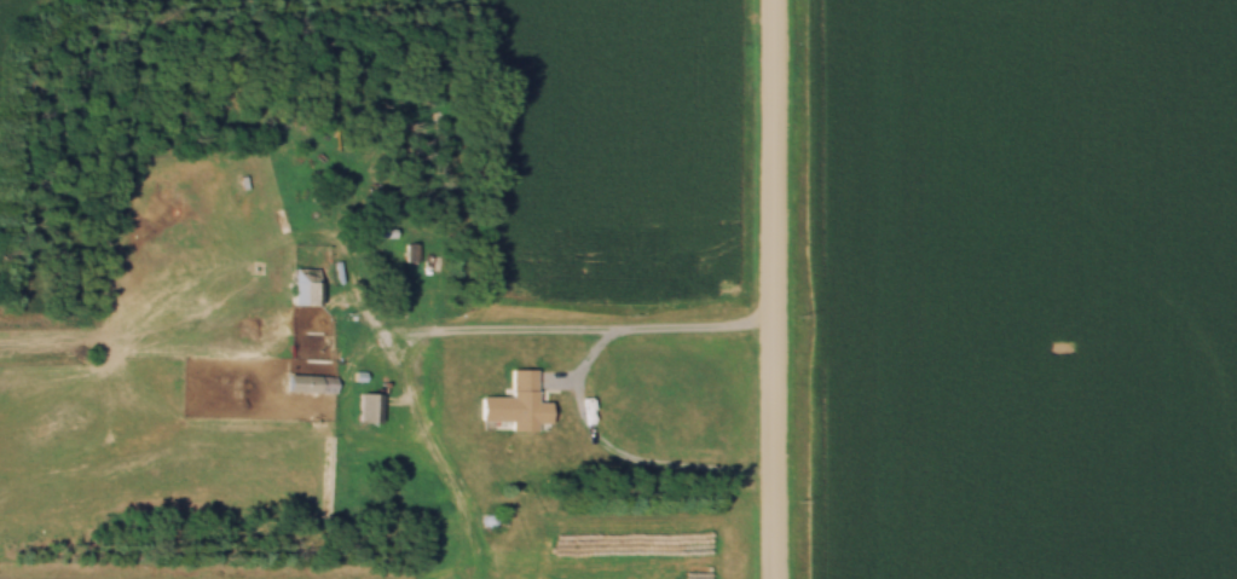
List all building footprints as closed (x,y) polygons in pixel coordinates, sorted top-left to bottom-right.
[(293,268),(293,304),(319,304),(319,268),(293,268)] [(535,432),(536,369),(510,369),(510,397),(479,397),(479,421),(510,421),(510,432),(535,432)] [(284,392),(335,392),(335,375),(284,375),(284,392)] [(378,392),(356,392),(356,422),(378,422),(378,392)]
